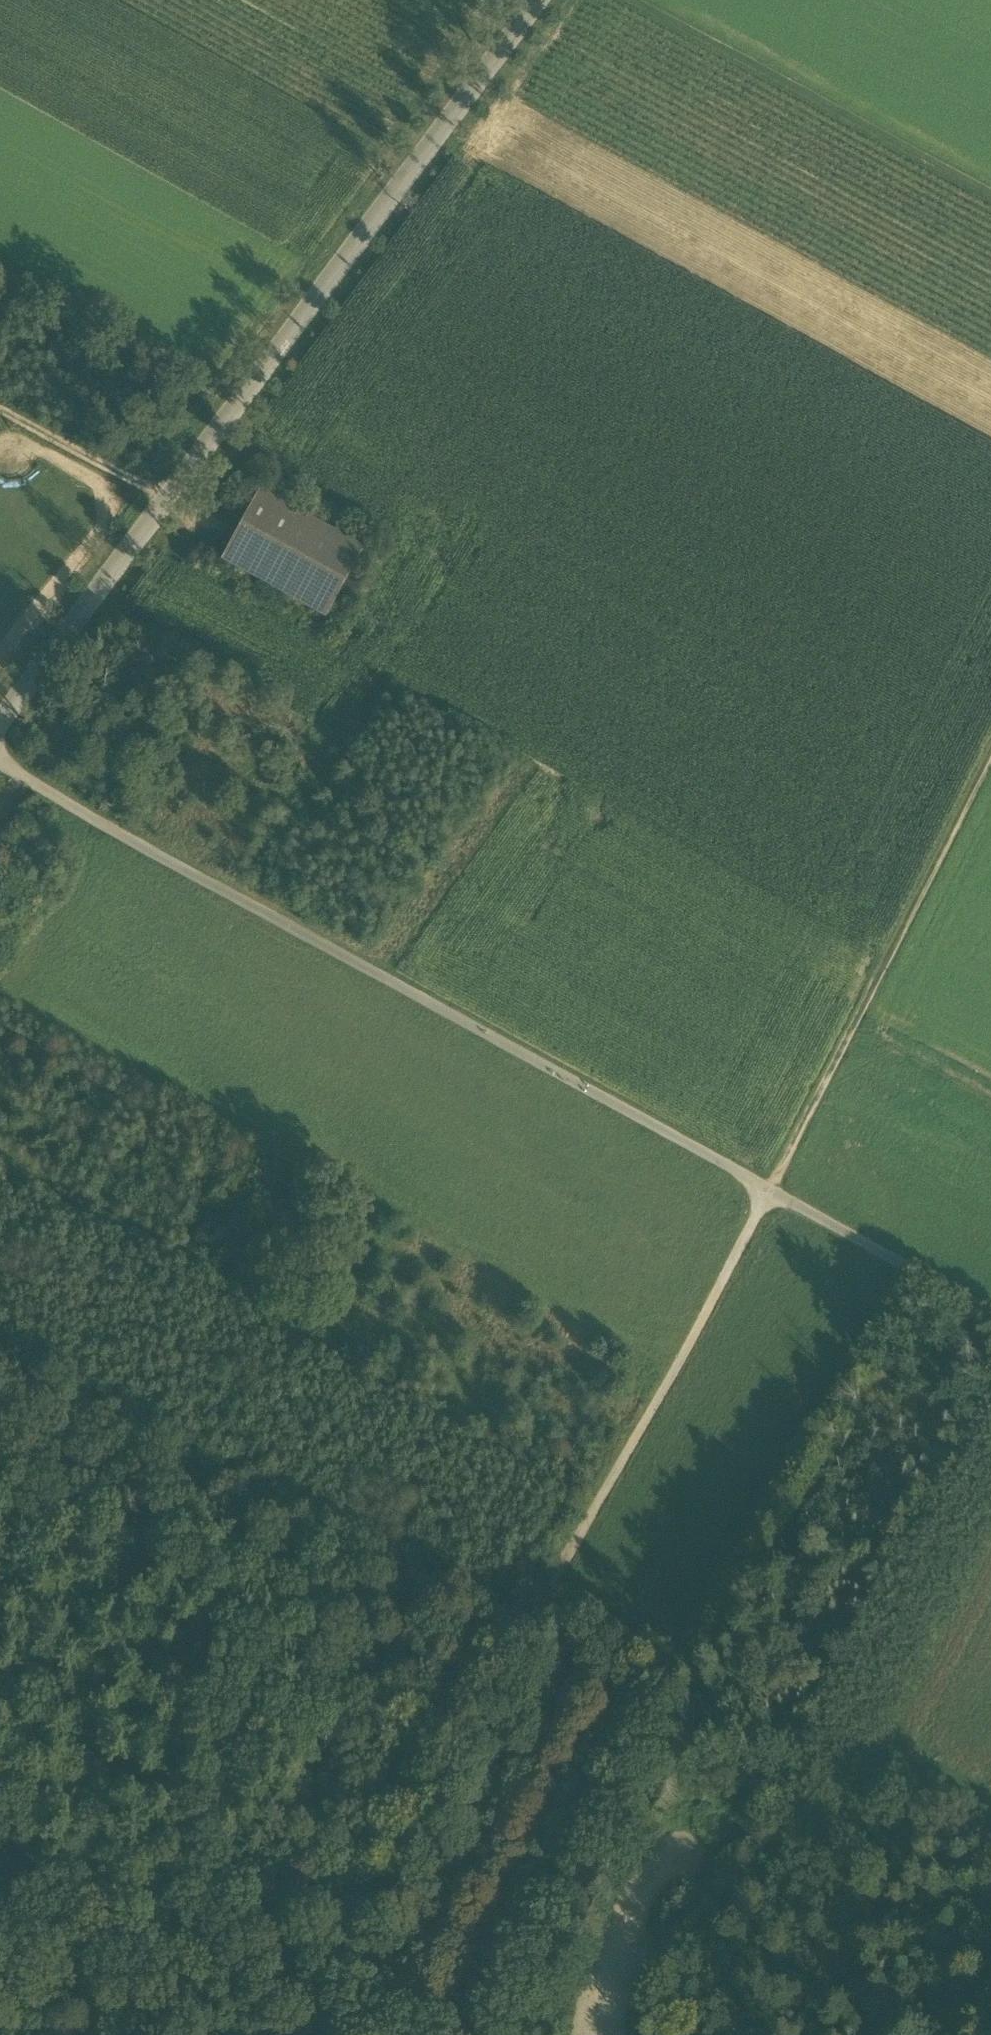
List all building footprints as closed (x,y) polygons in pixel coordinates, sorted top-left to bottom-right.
[(364,551),(259,493),(220,563),(326,621),(364,551)]
